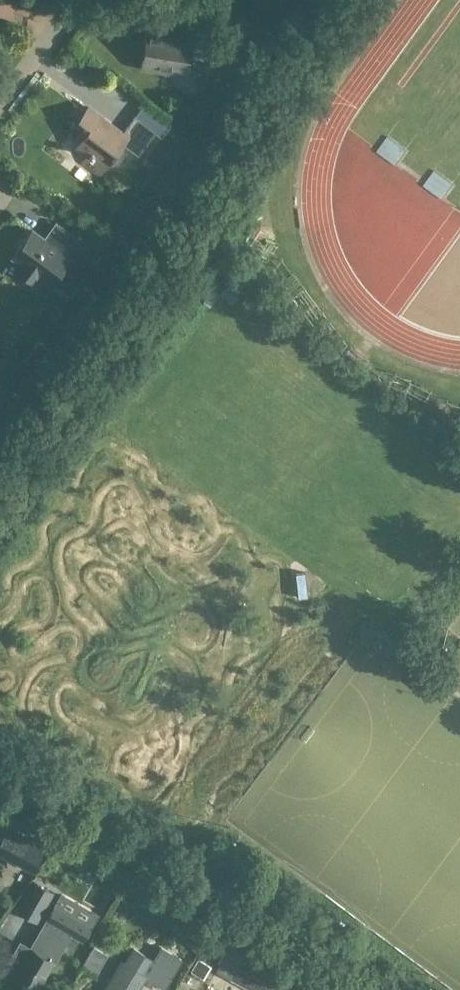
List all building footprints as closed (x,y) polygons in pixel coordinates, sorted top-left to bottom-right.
[(208,50),(214,14),(189,10),(184,37),(147,31),(141,69),(188,77),(192,48),(208,50)] [(89,107),(71,132),(83,140),(77,149),(88,157),(83,165),(98,176),(123,143),(139,155),(156,132),(134,115),(122,131),(89,107)] [(451,189),(459,177),(459,174),(440,160),(430,174),(451,189)] [(33,230),(14,258),(19,261),(14,269),(36,285),(41,277),(51,285),(53,283),(70,295),(96,260),(75,245),(67,255),(33,230)] [(83,306),(74,318),(85,326),(94,313),(83,306)] [(23,912),(38,920),(49,899),(46,897),(51,888),(40,882),(23,912)] [(61,897),(49,919),(82,938),(95,916),(61,897)] [(51,960),(56,951),(37,940),(32,949),(31,948),(26,958),(15,952),(4,971),(37,989),(54,961),(51,960)] [(215,972),(229,980),(230,977),(253,989),(267,989),(277,972),(244,953),(246,950),(232,943),(215,972)] [(170,951),(161,945),(153,959),(134,948),(126,962),(125,962),(109,988),(106,987),(104,989),(138,989),(143,981),(151,986),(154,980),(165,987),(182,958),(170,951)] [(190,972),(203,979),(210,966),(198,958),(190,972)]
